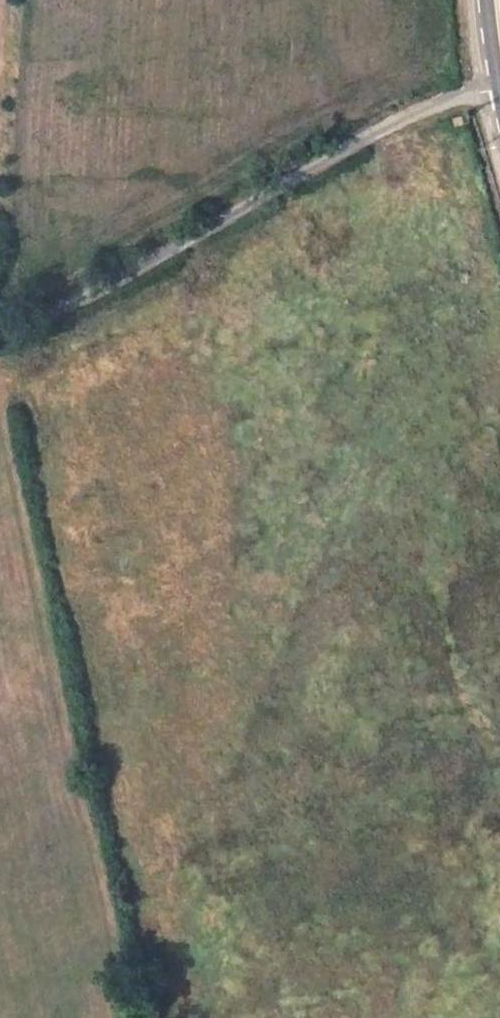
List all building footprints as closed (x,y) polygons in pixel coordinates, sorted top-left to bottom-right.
[(463,116),(455,119),(457,126),(465,124),(463,116)]
